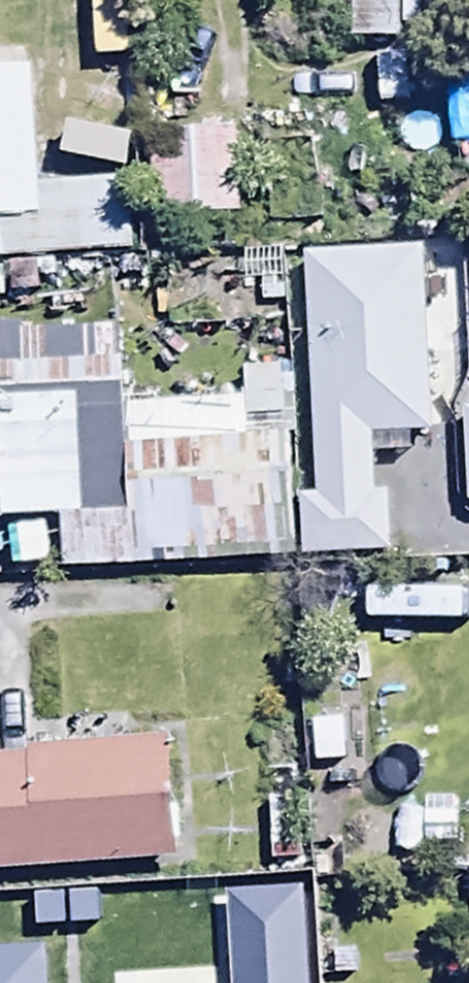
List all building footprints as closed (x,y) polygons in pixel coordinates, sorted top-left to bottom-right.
[(423,0),(346,0),(346,33),(423,33),(423,0)] [(0,63),(0,262),(128,260),(127,180),(31,182),(29,63),(0,63)] [(427,72),(429,119),(445,119),(445,144),(468,143),(468,71),(427,72)] [(232,122),(146,127),(151,219),(237,215),(232,122)] [(420,244),(302,249),(313,495),(298,496),(300,558),(393,554),(390,491),(373,492),(370,432),(428,430),(420,244)] [(0,524),(122,520),(119,401),(117,332),(0,335),(0,519),(0,524)] [(202,550),(292,548),(286,367),(243,368),(243,397),(119,401),(122,520),(126,567),(203,565),(202,550)] [(358,703),(314,703),(314,745),(358,745),(358,703)] [(22,748),(22,758),(0,759),(0,871),(177,859),(169,739),(22,748)] [(299,760),(262,761),(265,861),(302,860),(299,760)]
